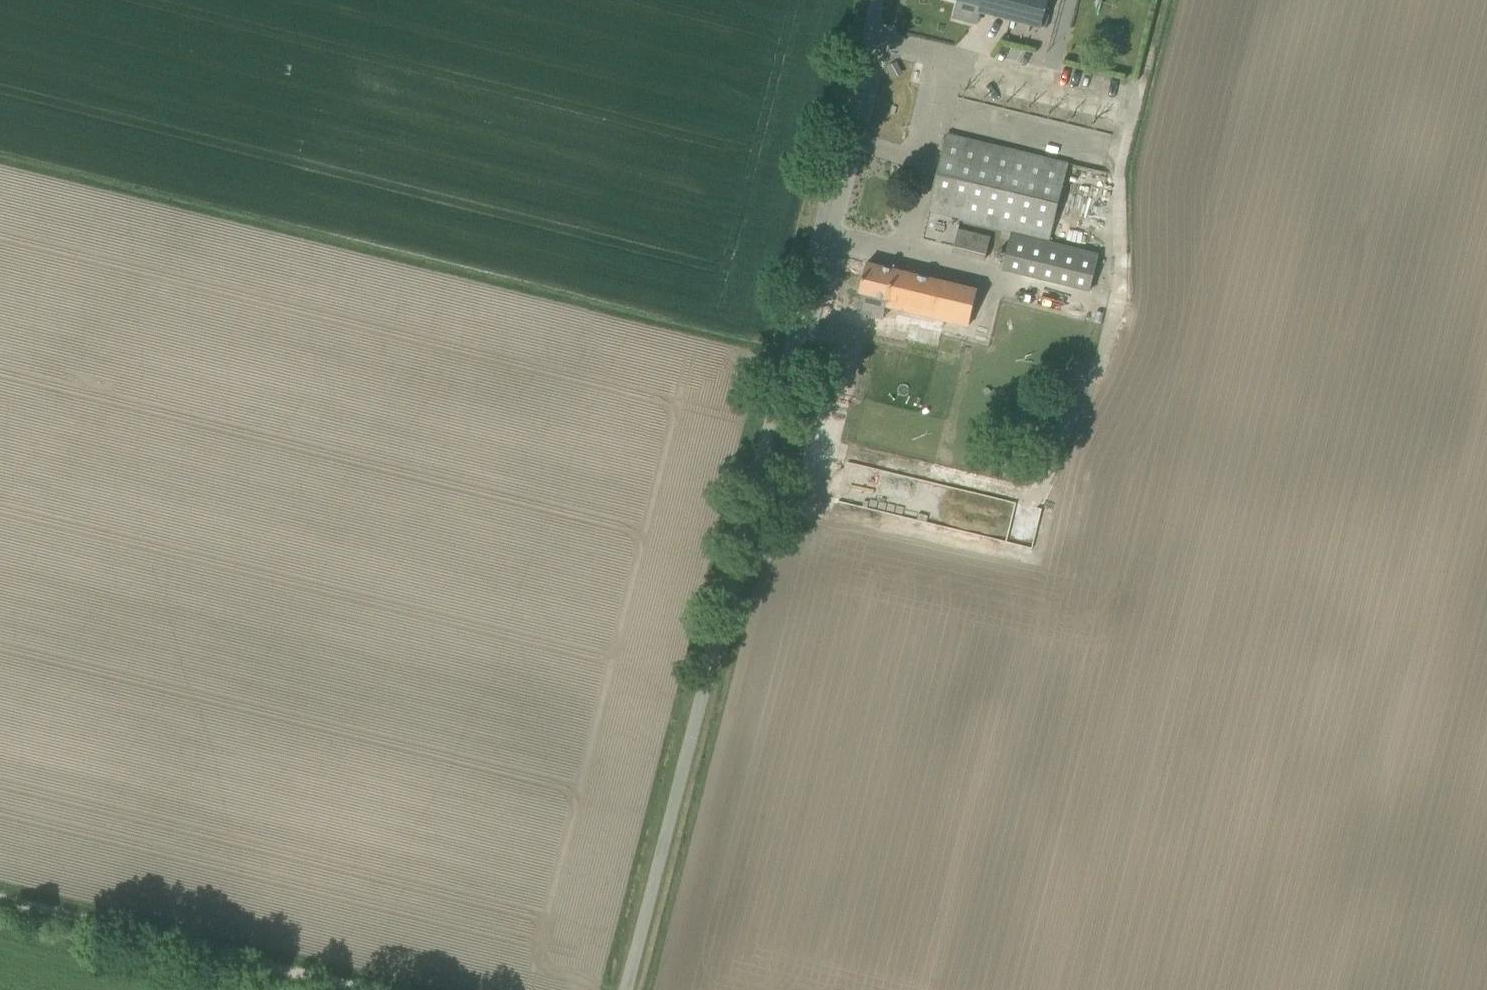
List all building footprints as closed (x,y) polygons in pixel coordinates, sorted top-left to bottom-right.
[(982,5),(980,11),(1042,27),(1049,0),(962,0),(982,5)] [(1050,239),(1068,165),(948,135),(929,209),(1050,239)] [(991,238),(978,234),(958,230),(953,251),(986,259),(991,238)] [(1090,290),(1099,254),(1011,233),(1003,268),(1090,290)] [(969,325),(978,289),(867,262),(860,291),(888,298),(887,305),(969,325)] [(829,500),(872,506),(874,493),(831,487),(829,500)]
